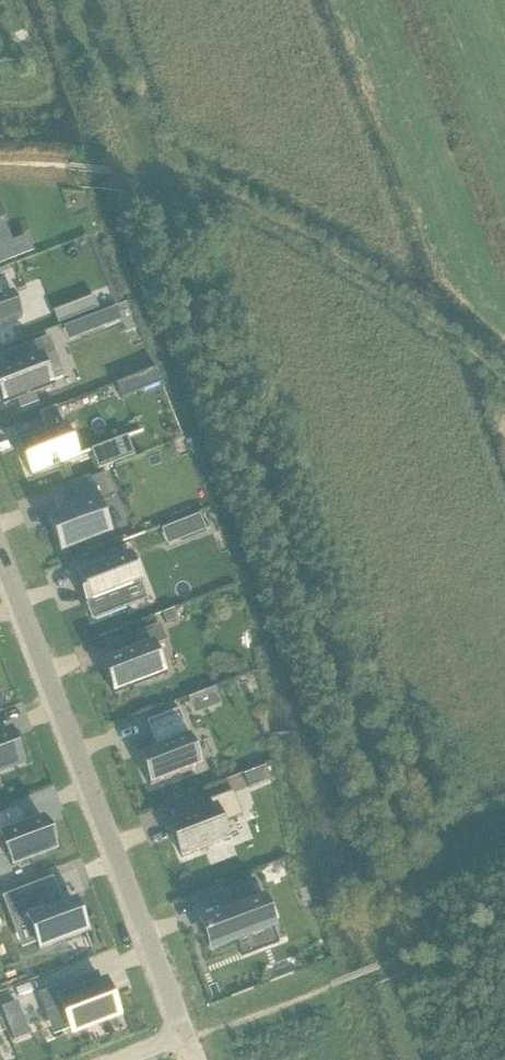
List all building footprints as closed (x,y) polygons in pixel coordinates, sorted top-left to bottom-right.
[(17,255),(3,220),(0,221),(0,262),(17,255)] [(22,319),(13,294),(11,295),(4,277),(0,279),(0,327),(22,319)] [(74,306),(54,313),(59,325),(78,318),(74,306)] [(96,316),(78,323),(83,337),(102,330),(96,316)] [(0,372),(0,395),(4,405),(18,400),(21,409),(37,402),(34,394),(52,387),(41,357),(55,352),(49,337),(4,355),(10,368),(0,372)] [(158,372),(118,387),(123,401),(163,385),(158,372)] [(48,436),(20,447),(32,476),(77,458),(66,429),(65,430),(60,417),(43,423),(48,436)] [(135,457),(128,439),(92,453),(99,471),(135,457)] [(64,516),(49,522),(61,552),(110,534),(97,500),(114,494),(107,473),(72,487),(78,504),(61,510),(64,516)] [(200,516),(181,523),(187,539),(206,532),(200,516)] [(91,586),(80,590),(92,622),(128,608),(122,591),(142,584),(131,554),(86,572),(91,586)] [(175,610),(163,615),(167,625),(179,620),(175,610)] [(126,653),(103,662),(115,695),(164,676),(153,647),(166,642),(160,625),(121,640),(126,653)] [(215,688),(189,699),(195,715),(222,705),(215,688)] [(157,749),(139,756),(150,787),(202,767),(180,710),(147,722),(157,749)] [(22,762),(11,734),(0,738),(0,771),(22,762)] [(266,769),(245,777),(250,790),(271,782),(266,769)] [(213,809),(170,826),(182,858),(227,840),(221,825),(243,816),(234,792),(210,801),(213,809)] [(0,815),(0,840),(2,839),(12,866),(55,849),(44,820),(25,828),(23,821),(25,820),(20,807),(0,815)] [(235,910),(202,923),(213,949),(250,934),(255,947),(276,939),(253,880),(227,890),(235,910)] [(45,882),(2,898),(13,928),(28,923),(38,951),(86,933),(74,902),(55,909),(45,882)] [(215,886),(195,893),(199,904),(219,896),(215,886)] [(77,980),(38,995),(45,1013),(62,1007),(72,1033),(119,1015),(112,996),(108,998),(103,986),(83,994),(77,980)] [(19,1008),(3,1014),(14,1043),(30,1037),(19,1008)]
